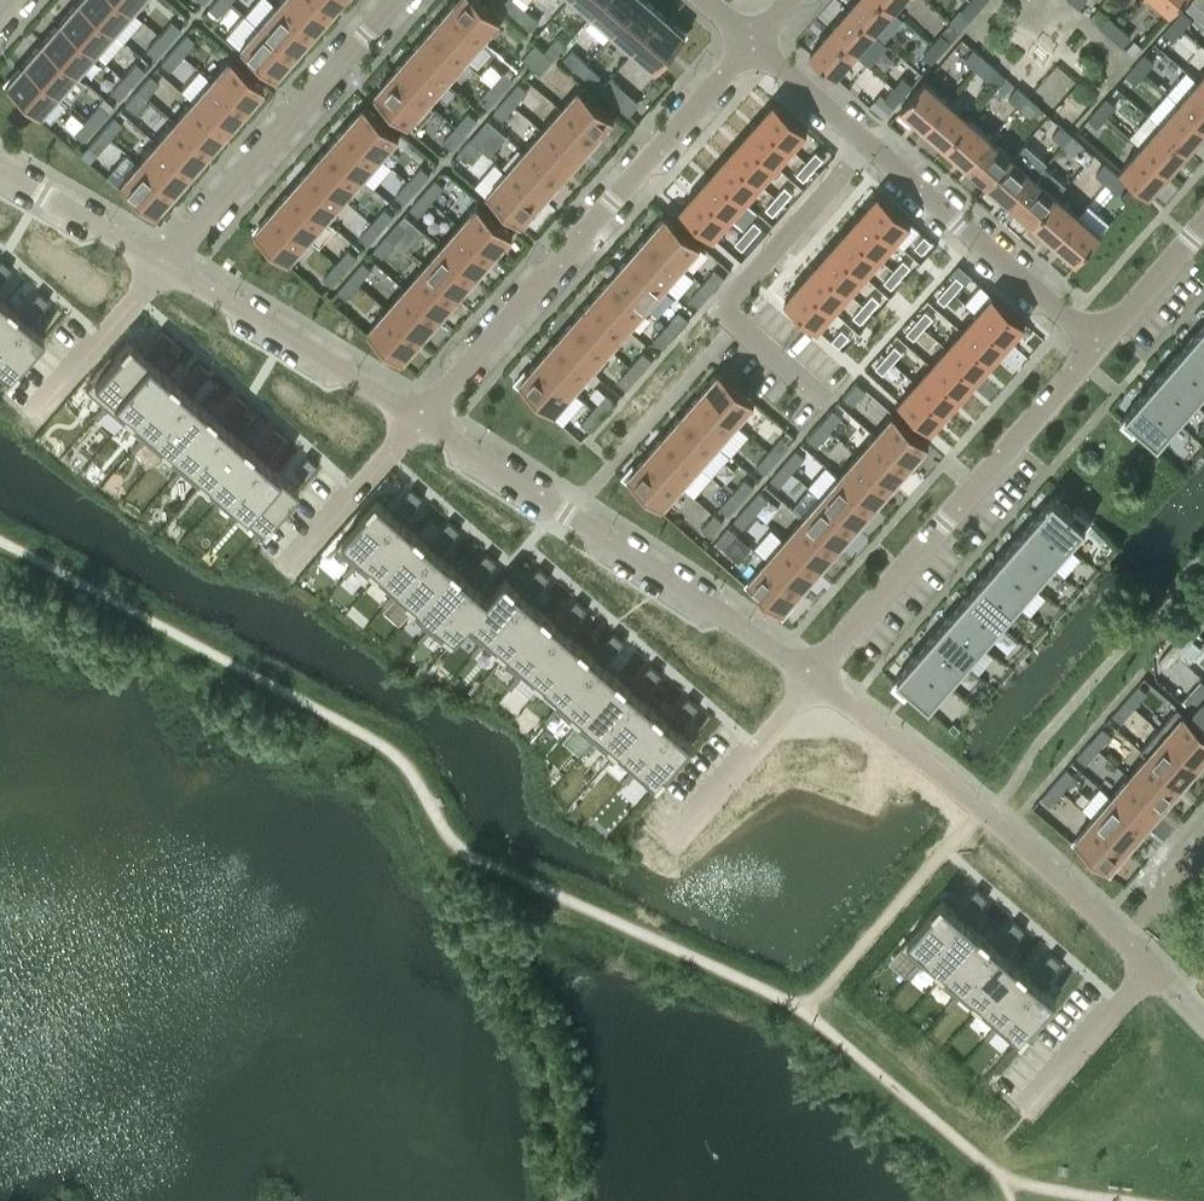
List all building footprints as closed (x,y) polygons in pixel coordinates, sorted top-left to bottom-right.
[(59,21),(94,52),(112,31),(77,0),(59,21)] [(120,0),(77,0),(112,31),(130,9),(120,0)] [(130,9),(139,0),(120,0),(130,9)] [(208,8),(217,16),(230,2),(228,0),(216,0),(208,8)] [(311,0),(279,0),(275,5),(309,35),(328,14),(311,0)] [(328,14),(340,0),(311,0),(328,14)] [(449,9),(483,40),(504,16),(489,3),(487,6),(480,0),(457,0),(449,9)] [(517,17),(525,8),(515,0),(506,0),(502,4),(517,17)] [(593,14),(605,0),(577,0),(593,14)] [(593,14),(614,32),(642,0),(605,0),(593,14)] [(614,32),(635,51),(665,16),(647,0),(642,0),(614,32)] [(847,9),(872,31),(891,10),(880,0),(855,0),(847,9)] [(891,10),(899,0),(880,0),(891,10)] [(968,1),(978,10),(987,0),(969,0),(968,1)] [(1170,13),(1182,0),(1155,0),(1170,13)] [(1203,9),(1203,8),(1203,0),(1193,0),(1203,9)] [(968,1),(960,10),(970,19),(978,10),(968,1)] [(309,35),(275,5),(256,26),(291,56),(309,35)] [(517,17),(532,30),(539,21),(525,8),(517,17)] [(449,9),(430,30),(465,61),(468,58),(478,67),(492,52),(481,43),(483,40),(449,9)] [(847,9),(828,31),(853,53),(872,31),(847,9)] [(1183,10),(1174,21),(1184,29),(1193,19),(1183,10)] [(665,16),(635,51),(659,71),(677,51),(674,49),(686,34),(665,16)] [(1100,27),(1111,37),(1120,26),(1110,16),(1100,27)] [(41,42),(75,73),(94,52),(59,21),(41,42)] [(167,43),(180,28),(171,21),(159,35),(167,43)] [(1175,39),(1184,29),(1174,21),(1165,31),(1175,39)] [(238,47),(273,77),(291,56),(256,26),(238,47)] [(1111,37),(1122,46),(1131,35),(1120,26),(1111,37)] [(430,30),(412,52),(447,82),(465,61),(430,30)] [(828,31),(809,52),(808,53),(833,75),(853,53),(828,31)] [(940,33),(930,44),(941,53),(950,42),(940,33)] [(195,41),(186,34),(173,48),(182,56),(195,41)] [(167,43),(159,35),(146,50),(155,57),(167,43)] [(550,46),(545,51),(553,59),(558,53),(566,45),(558,37),(550,46)] [(22,63),(57,94),(75,73),(41,42),(22,63)] [(523,58),(532,66),(545,51),(536,44),(523,58)] [(930,44),(923,53),(933,62),(941,53),(930,44)] [(182,56),(173,48),(161,63),(169,70),(182,56)] [(976,69),(986,58),(974,48),(965,59),(976,69)] [(564,59),(579,71),(587,63),(572,50),(564,59)] [(540,74),(553,59),(545,51),(532,66),(540,74)] [(412,52),(393,73),(428,103),(429,102),(447,82),(412,52)] [(1155,63),(1145,54),(1144,54),(1135,64),(1145,73),(1155,63)] [(210,79),(244,109),(263,88),(228,58),(210,79)] [(997,67),(986,58),(976,69),(987,79),(997,67)] [(122,77),(131,84),(144,70),(135,62),(122,77)] [(57,94),(22,63),(4,84),(38,115),(57,94)] [(587,63),(579,71),(593,84),(601,76),(587,63)] [(1145,73),(1135,64),(1126,75),(1127,76),(1136,84),(1145,73)] [(505,71),(492,85),(501,93),(514,78),(505,71)] [(393,73),(375,94),(395,111),(392,114),(407,127),(410,124),(416,130),(436,107),(429,102),(428,103),(393,73)] [(137,90),(146,97),(159,83),(150,75),(137,90)] [(902,76),(893,88),(902,96),(912,84),(902,76)] [(110,91),(118,99),(131,84),(122,77),(110,91)] [(611,77),(600,90),(609,98),(620,85),(611,77)] [(210,79),(191,100),(226,130),(244,109),(210,79)] [(1203,124),(1203,86),(1198,80),(1179,102),(1203,124)] [(901,109),(923,129),(948,101),(925,81),(901,109)] [(519,83),(507,97),(516,105),(528,91),(519,83)] [(479,100),(488,107),(501,93),(492,85),(479,100)] [(582,85),(562,108),(597,139),(615,118),(595,100),(597,98),(598,97),(583,85),(582,85)] [(1018,86),(1018,87),(1008,98),(1019,107),(1029,96),(1018,86)] [(884,97),(883,99),(892,107),(894,104),(902,96),(893,88),(884,97)] [(124,104),(133,112),(146,97),(137,90),(124,104)] [(892,107),(883,99),(880,96),(872,105),(872,106),(883,117),(892,107)] [(1040,106),(1029,96),(1019,107),(1030,117),(1040,106)] [(516,105),(507,97),(494,112),(503,120),(516,105)] [(1106,98),(1097,108),(1107,117),(1117,107),(1107,98),(1106,98)] [(226,130),(191,100),(173,121),(208,151),(226,130)] [(923,129),(945,148),(970,120),(948,101),(923,129)] [(774,102),(758,120),(791,149),(807,131),(774,102)] [(1160,124),(1189,149),(1203,132),(1203,124),(1179,102),(1160,124)] [(86,118),(95,126),(108,111),(99,104),(86,118)] [(347,126),(382,156),(400,135),(365,105),(347,126)] [(562,108),(543,129),(578,160),(597,139),(562,108)] [(1098,128),(1107,117),(1097,108),(1088,118),(1089,119),(1098,128)] [(469,112),(456,127),(465,134),(477,119),(469,112)] [(113,117),(101,131),(109,139),(122,124),(113,117)] [(73,133),(82,140),(95,126),(86,118),(73,133)] [(758,120),(743,138),(776,167),(791,149),(758,120)] [(991,139),(970,120),(945,148),(967,167),(991,139)] [(208,151),(173,121),(155,142),(189,172),(208,151)] [(483,124),(470,139),(479,147),(492,132),(483,124)] [(1063,145),(1072,134),(1062,124),(1052,136),(1063,145)] [(1170,171),(1189,149),(1160,124),(1141,146),(1170,171)] [(347,126),(329,147),(363,177),(382,156),(347,126)] [(465,134),(456,127),(443,141),(452,149),(465,134)] [(543,129),(525,151),(560,181),(578,160),(543,129)] [(109,139),(101,131),(88,146),(97,153),(109,139)] [(1074,155),(1084,144),(1072,134),(1063,145),(1074,155)] [(743,138),(728,155),(760,184),(776,167),(743,138)] [(466,161),(479,147),(470,139),(458,154),(466,161)] [(967,167),(988,186),(1013,158),(991,139),(967,167)] [(136,163),(171,193),(189,172),(155,142),(136,163)] [(1150,194),(1170,171),(1141,146),(1121,169),(1150,194)] [(363,177),(329,147),(310,168),(345,198),(363,177)] [(525,151),(507,172),(541,202),(560,181),(525,151)] [(815,151),(806,162),(813,168),(823,158),(815,151)] [(728,155),(712,172),(745,201),(760,184),(728,155)] [(1035,177),(1013,158),(988,186),(1010,205),(1035,177)] [(806,162),(796,173),(803,179),(813,168),(806,162)] [(171,193),(136,163),(118,184),(153,214),(171,193)] [(1107,184),(1116,173),(1105,163),(1096,174),(1107,184)] [(409,181),(417,188),(430,174),(421,166),(409,181)] [(1032,224),(1057,196),(1066,185),(1044,166),(1035,177),(1010,205),(1032,224)] [(345,198),(310,168),(292,189),(326,219),(345,198)] [(507,172),(488,193),(523,223),(541,202),(507,172)] [(712,172),(697,190),(730,219),(745,201),(712,172)] [(1127,182),(1116,173),(1107,184),(1118,193),(1127,182)] [(444,186),(436,179),(423,193),(432,201),(444,186)] [(417,188),(409,181),(396,195),(405,203),(417,188)] [(785,186),(775,197),(782,203),(792,192),(785,186)] [(326,219),(292,189),(273,210),(308,240),(326,219)] [(697,190),(681,208),(714,237),(730,219),(697,190)] [(432,201),(423,193),(410,208),(419,216),(432,201)] [(879,194),(863,212),(896,241),(912,223),(879,194)] [(1032,224),(1054,244),(1079,215),(1057,196),(1032,224)] [(775,197),(765,208),(773,214),(782,203),(775,197)] [(460,225),(495,255),(513,234),(478,204),(460,225)] [(385,208),(372,222),(381,230),(394,215),(385,208)] [(308,240),(273,210),(255,231),(290,261),(308,240)] [(863,212),(847,229),(880,258),(896,241),(863,212)] [(649,235),(683,265),(702,244),(667,214),(649,235)] [(1054,244),(1076,262),(1100,234),(1079,215),(1054,244)] [(399,220),(387,235),(395,242),(408,228),(399,220)] [(754,221),(744,232),(752,238),(761,227),(754,221)] [(368,244),(381,230),(372,222),(360,237),(368,244)] [(460,225),(442,246),(476,276),(495,255),(460,225)] [(847,229),(832,247),(865,276),(880,258),(847,229)] [(744,232),(735,243),(742,249),(752,238),(744,232)] [(395,242),(387,235),(374,249),(383,257),(395,242)] [(683,265),(649,235),(630,256),(665,286),(683,265)] [(924,235),(915,246),(922,252),(932,241),(924,235)] [(476,276),(442,246),(423,267),(458,297),(476,276)] [(832,247),(817,264),(850,293),(865,276),(832,247)] [(349,249),(336,264),(345,271),(357,257),(349,249)] [(612,277),(647,307),(665,286),(630,256),(612,277)] [(903,259),(894,270),(901,277),(911,266),(903,259)] [(0,261),(0,280),(10,268),(1,260),(0,261)] [(363,262),(351,276),(359,284),(372,269),(363,262)] [(332,286),(345,271),(336,264),(323,278),(332,286)] [(817,264),(801,282),(834,311),(850,293),(817,264)] [(458,297),(423,267),(405,288),(440,318),(458,297)] [(716,269),(703,283),(712,291),(724,277),(716,269)] [(894,270),(884,281),(891,287),(901,277),(894,270)] [(957,275),(947,286),(955,293),(964,282),(957,275)] [(359,284),(351,276),(338,291),(347,298),(359,284)] [(594,298),(628,328),(647,307),(612,277),(594,298)] [(801,282),(785,300),(818,329),(834,311),(801,282)] [(712,291),(703,283),(690,298),(699,306),(712,291)] [(947,286),(938,297),(945,304),(955,293),(947,286)] [(387,309),(421,339),(440,318),(405,288),(387,309)] [(38,293),(30,302),(35,306),(31,310),(35,314),(47,301),(38,293)] [(872,294),(863,305),(870,311),(880,300),(872,294)] [(993,294),(977,312),(1010,341),(1026,323),(993,294)] [(575,319),(610,349),(628,328),(594,298),(575,319)] [(30,302),(18,315),(23,319),(27,323),(35,314),(31,310),(35,306),(30,302)] [(0,308),(0,345),(23,319),(18,315),(4,303),(0,308)] [(863,305),(853,316),(861,322),(870,311),(863,305)] [(421,339),(387,309),(368,330),(403,360),(421,339)] [(679,310),(667,325),(675,333),(688,318),(679,310)] [(926,310),(917,321),(924,328),(934,317),(926,310)] [(977,312),(962,330),(994,359),(1010,341),(977,312)] [(0,345),(0,370),(7,376),(42,336),(27,323),(23,319),(0,345)] [(557,340),(592,370),(610,349),(575,319),(557,340)] [(917,321),(907,332),(914,339),(924,328),(917,321)] [(1196,333),(1203,341),(1203,324),(1196,333)] [(654,340),(663,347),(675,333),(667,325),(654,340)] [(842,329),(832,340),(840,346),(849,335),(842,329)] [(962,330),(946,347),(979,376),(994,359),(962,330)] [(162,331),(154,340),(159,344),(155,349),(159,353),(171,339),(162,331)] [(1203,376),(1203,341),(1196,333),(1178,353),(1203,376)] [(127,340),(92,380),(112,397),(147,357),(142,353),(127,340)] [(154,340),(142,353),(147,357),(151,361),(159,353),(155,349),(159,344),(154,340)] [(592,370),(557,340),(539,361),(573,391),(592,370)] [(896,345),(886,356),(893,363),(903,352),(896,345)] [(946,347),(931,365),(964,394),(979,376),(946,347)] [(643,352),(630,366),(639,374),(652,359),(643,352)] [(1178,353),(1161,373),(1194,402),(1203,390),(1203,376),(1178,353)] [(886,356),(876,367),(884,373),(893,363),(886,356)] [(147,357),(112,397),(130,414),(165,374),(151,361),(147,357)] [(573,391),(539,361),(528,372),(525,369),(514,382),(532,398),(535,394),(555,412),(573,391)] [(199,364),(191,372),(196,376),(192,381),(196,385),(208,372),(199,364)] [(931,365),(916,382),(948,411),(964,394),(931,365)] [(639,374),(630,366),(618,381),(626,388),(639,374)] [(756,401),(721,371),(702,392),(737,422),(756,401)] [(191,372),(179,386),(184,390),(189,394),(196,385),(192,381),(196,376),(191,372)] [(1144,393),(1176,421),(1194,402),(1161,373),(1144,393)] [(165,374),(130,414),(149,430),(184,390),(179,386),(165,374)] [(866,390),(857,382),(844,397),(853,404),(866,390)] [(916,382),(899,400),(932,429),(948,411),(916,382)] [(184,390),(149,430),(168,446),(203,406),(189,394),(184,390)] [(684,414),(719,444),(737,422),(702,392),(684,414)] [(607,393),(594,408),(603,415),(616,401),(607,393)] [(1144,393),(1121,419),(1134,431),(1140,425),(1159,441),(1176,421),(1144,393)] [(236,396),(229,405),(233,409),(229,413),(233,417),(245,404),(236,396)] [(229,405),(217,418),(221,422),(226,426),(233,417),(229,413),(233,409),(229,405)] [(203,406),(168,446),(186,462),(221,422),(217,418),(203,406)] [(590,430),(603,415),(594,408),(581,422),(590,430)] [(834,409),(821,423),(829,431),(842,416),(834,409)] [(929,444),(894,413),(876,434),(911,464),(929,444)] [(684,414),(665,435),(700,465),(719,444),(684,414)] [(221,422),(186,462),(205,478),(240,438),(226,426),(221,422)] [(821,423),(808,438),(817,445),(829,431),(821,423)] [(273,428),(266,437),(270,441),(266,446),(271,450),(282,436),(273,428)] [(893,485),(911,464),(876,434),(858,455),(893,485)] [(665,435),(646,457),(681,487),(700,465),(665,435)] [(266,437),(254,451),(258,455),(263,459),(271,450),(266,446),(270,441),(266,437)] [(782,437),(769,451),(778,459),(790,444),(782,437)] [(240,438),(205,478),(223,495),(258,455),(254,451),(240,438)] [(796,450),(784,464),(792,472),(805,457),(796,450)] [(765,473),(778,459),(769,451),(756,466),(765,473)] [(258,455),(223,495),(242,511),(277,471),(263,459),(258,455)] [(875,506),(893,485),(858,455),(840,476),(875,506)] [(306,457),(293,471),(303,480),(316,466),(306,457)] [(681,487),(646,457),(636,469),(632,466),(622,479),(640,494),(642,491),(663,509),(681,487)] [(792,472),(784,464),(771,479),(779,486),(792,472)] [(277,471),(242,511),(261,528),(296,488),(277,471)] [(822,497),(856,527),(875,506),(840,476),(822,497)] [(745,478),(733,493),(741,501),(754,486),(745,478)] [(413,489),(405,497),(410,501),(406,506),(410,510),(422,497),(413,489)] [(760,491),(747,505),(756,513),(768,499),(760,491)] [(729,515),(741,501),(733,493),(720,507),(729,515)] [(1069,544),(1092,518),(1077,505),(1071,511),(1054,496),(1037,516),(1069,544)] [(405,497),(394,511),(398,515),(403,519),(410,510),(406,506),(410,501),(405,497)] [(838,548),(856,527),(822,497),(803,518),(838,548)] [(379,498),(344,538),(363,555),(398,515),(394,511),(379,498)] [(743,527),(756,513),(747,505),(734,520),(743,527)] [(723,521),(714,514),(702,528),(710,536),(723,521)] [(398,515),(363,555),(382,571),(417,531),(403,519),(398,515)] [(1019,536),(1052,564),(1069,544),(1037,516),(1019,536)] [(820,569),(838,548),(803,518),(785,539),(820,569)] [(450,521),(443,530),(447,534),(443,539),(448,543),(459,529),(450,521)] [(1093,525),(1089,530),(1102,541),(1107,536),(1093,525)] [(725,548),(737,534),(729,526),(716,541),(725,548)] [(443,530),(431,543),(435,547),(440,551),(448,543),(443,539),(447,534),(443,530)] [(417,531),(382,571),(400,587),(435,547),(431,543),(417,531)] [(1002,556),(1035,584),(1052,564),(1019,536),(1002,556)] [(820,569),(785,539),(767,560),(802,590),(820,569)] [(435,547),(400,587),(419,604),(454,564),(440,551),(435,547)] [(487,554),(480,562),(484,566),(480,571),(485,575),(496,562),(487,554)] [(985,576),(1017,604),(1035,584),(1002,556),(985,576)] [(791,602),(802,590),(767,560),(749,581),(769,599),(766,602),(784,618),(795,605),(791,602)] [(480,562),(468,576),(472,580),(477,584),(485,575),(480,571),(484,566),(480,562)] [(454,564),(419,604),(437,620),(472,580),(468,576),(454,564)] [(540,568),(533,577),(537,581),(533,585),(538,589),(549,576),(540,568)] [(985,576),(967,595),(1000,624),(1017,604),(985,576)] [(533,577),(521,590),(525,594),(530,598),(538,589),(533,585),(537,581),(533,577)] [(492,597),(473,619),(490,634),(525,594),(521,590),(507,578),(491,596),(492,597)] [(472,580),(437,620),(457,637),(473,619),(492,597),(491,596),(477,584),(472,580)] [(525,594),(490,634),(509,650),(544,610),(530,598),(525,594)] [(1000,624),(967,595),(950,615),(983,644),(1000,624)] [(578,600),(570,609),(574,613),(570,618),(575,622),(587,608),(578,600)] [(1194,619),(1203,627),(1203,626),(1203,608),(1194,619)] [(570,609),(558,623),(563,627),(567,631),(575,622),(570,618),(574,613),(570,609)] [(544,610),(509,650),(528,667),(563,627),(558,623),(544,610)] [(983,644),(950,615),(933,635),(965,664),(983,644)] [(563,627),(528,667),(546,683),(581,643),(567,631),(563,627)] [(1185,630),(1172,645),(1180,653),(1194,638),(1185,630)] [(615,633),(607,642),(612,646),(607,650),(612,654),(624,641),(615,633)] [(915,655),(948,683),(965,664),(933,635),(915,655)] [(607,642),(595,655),(600,659),(604,663),(612,654),(607,650),(612,646),(607,642)] [(581,643),(546,683),(565,699),(600,659),(595,655),(581,643)] [(1180,653),(1172,645),(1159,660),(1167,668),(1180,653)] [(948,683),(915,655),(892,681),(906,693),(912,687),(931,703),(948,683)] [(600,659),(565,699),(583,715),(618,675),(604,663),(600,659)] [(652,665),(644,674),(649,678),(645,683),(649,687),(661,673),(652,665)] [(644,674),(632,688),(637,692),(641,696),(649,687),(645,683),(649,678),(644,674)] [(618,675),(583,715),(602,731),(637,692),(632,688),(618,675)] [(1139,685),(1126,700),(1135,707),(1147,692),(1139,685)] [(637,692),(602,731),(620,748),(655,708),(641,696),(637,692)] [(689,698),(681,706),(686,710),(682,715),(686,719),(698,706),(689,698)] [(1122,722),(1135,707),(1126,700),(1113,714),(1122,722)] [(1194,711),(1203,720),(1203,700),(1194,711)] [(681,706),(669,720),(674,724),(679,728),(686,719),(682,715),(686,710),(681,706)] [(1160,727),(1201,763),(1203,759),(1203,728),(1178,706),(1160,727)] [(655,708),(620,748),(639,764),(674,724),(669,720),(655,708)] [(674,724),(639,764),(659,781),(693,741),(679,728),(674,724)] [(1103,727),(1090,741),(1099,749),(1111,734),(1103,727)] [(1160,727),(1140,749),(1147,755),(1148,754),(1183,784),(1201,763),(1160,727)] [(1077,756),(1086,764),(1099,749),(1090,741),(1077,756)] [(1147,755),(1130,775),(1165,805),(1183,784),(1148,754),(1147,755)] [(1067,768),(1054,783),(1063,791),(1076,776),(1067,768)] [(1130,775),(1112,796),(1146,826),(1165,805),(1130,775)] [(1063,791),(1054,783),(1042,798),(1050,805),(1063,791)] [(1112,796),(1093,817),(1128,847),(1146,826),(1112,796)] [(1093,817),(1075,838),(1096,856),(1093,860),(1110,875),(1121,862),(1118,860),(1128,847),(1093,817)] [(978,889),(970,898),(975,902),(971,906),(975,910),(987,897),(978,889)] [(943,898),(909,938),(928,955),(963,915),(958,911),(943,898)] [(970,898),(958,911),(963,915),(968,919),(975,910),(971,906),(975,902),(970,898)] [(963,915),(928,955),(947,971),(982,931),(968,919),(963,915)] [(1015,921),(1007,930),(1012,934),(1008,939),(1012,943),(1024,929),(1015,921)] [(1007,930),(996,944),(1000,948),(1005,952),(1012,943),(1008,939),(1012,934),(1007,930)] [(982,931),(947,971),(965,988),(1000,948),(996,944),(982,931)] [(1000,948),(965,988),(984,1004),(1019,964),(1005,952),(1000,948)] [(1052,954),(1045,962),(1049,966),(1045,971),(1050,975),(1061,962),(1052,954)] [(1045,962),(1033,976),(1037,980),(1042,984),(1050,975),(1045,971),(1049,966),(1045,962)] [(1019,964),(984,1004),(1002,1020),(1037,980),(1033,976),(1019,964)] [(1037,980),(1002,1020),(1022,1037),(1057,997),(1042,984),(1037,980)]
